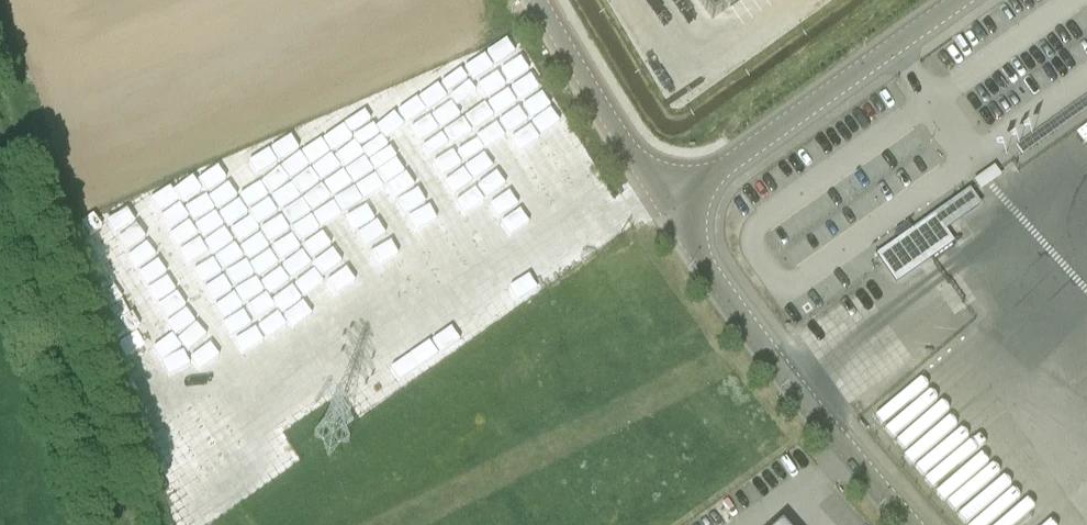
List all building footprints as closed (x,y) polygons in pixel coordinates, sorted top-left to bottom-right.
[(712,20),(741,0),(698,0),(712,20)] [(912,232),(878,257),(885,267),(896,283),(951,243),(943,231),(979,206),(969,192),(912,232)]
